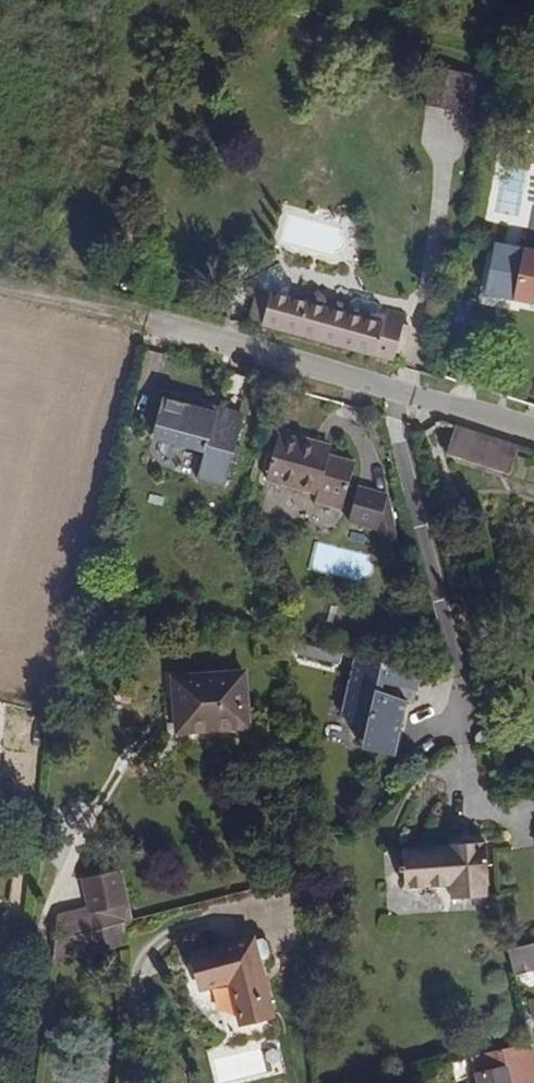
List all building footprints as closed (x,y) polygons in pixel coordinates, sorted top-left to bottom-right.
[(477,75),(435,68),(429,103),(471,110),(477,75)] [(524,249),(515,298),(529,301),(533,302),(533,251),(524,249)] [(283,284),(274,262),(242,282),(240,287),(253,291),(266,294),(279,298),(283,284)] [(258,323),(266,294),(253,291),(245,320),(258,323)] [(279,298),(266,294),(258,323),(368,353),(376,325),(279,298)] [(384,357),(391,329),(376,325),(368,353),(384,357)] [(164,399),(155,432),(207,446),(197,478),(226,486),(244,421),(164,399)] [(518,447),(458,428),(448,455),(508,475),(518,447)] [(207,446),(155,432),(146,463),(197,478),(207,446)] [(328,445),(277,432),(265,477),(318,492),(317,496),(344,504),(356,461),(325,453),(328,445)] [(352,519),(379,525),(398,530),(389,492),(360,485),(352,519)] [(398,530),(379,525),(389,564),(406,559),(398,530)] [(417,692),(422,673),(356,657),(342,716),(365,734),(395,758),(408,703),(382,692),(384,684),(417,692)] [(247,672),(177,679),(183,732),(252,725),(247,672)] [(395,758),(365,734),(361,749),(395,758)] [(485,841),(404,847),(406,868),(401,868),(401,875),(406,875),(407,889),(453,885),(454,900),(489,896),(485,841)] [(126,921),(132,920),(122,873),(83,882),(89,909),(59,916),(57,937),(75,933),(126,921)] [(80,954),(125,944),(126,921),(75,933),(80,954)] [(57,937),(53,960),(80,954),(75,933),(57,937)] [(256,940),(196,954),(205,988),(233,981),(244,1023),(275,1014),(256,940)] [(506,947),(512,974),(533,968),(533,940),(506,947)] [(216,987),(221,1029),(238,1026),(232,984),(216,987)] [(472,1053),(479,1082),(533,1082),(533,1064),(528,1038),(472,1053)]
